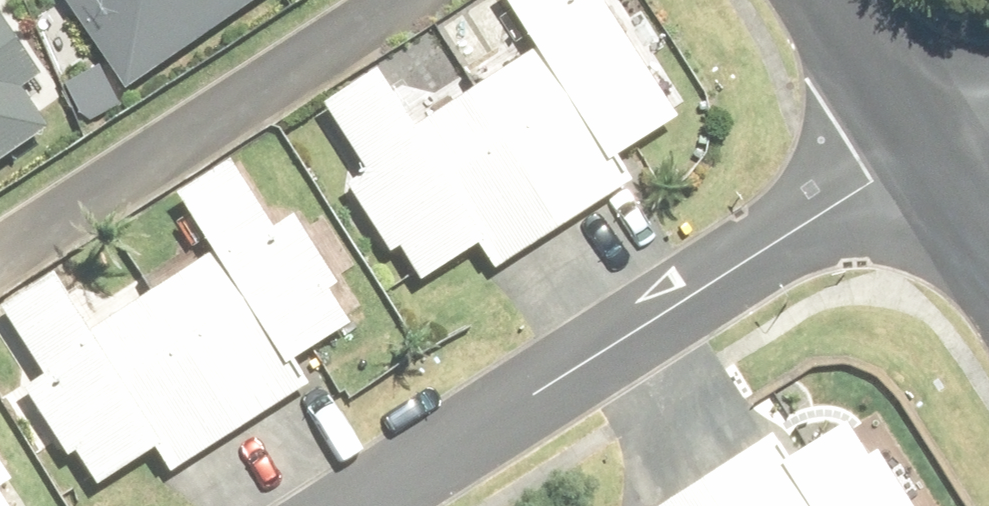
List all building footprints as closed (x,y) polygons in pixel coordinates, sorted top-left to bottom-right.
[(125,98),(271,0),(59,0),(125,98)] [(323,101),(366,173),(345,186),(389,260),(403,251),(420,280),(479,245),(495,274),(639,187),(616,149),(677,112),(609,0),(509,0),(538,48),(437,109),(403,53),(323,101)] [(52,151),(16,97),(34,85),(0,34),(0,186),(52,151)] [(178,196),(213,255),(79,334),(46,277),(0,304),(0,314),(37,377),(15,390),(56,460),(74,449),(95,485),(155,450),(170,476),(309,394),(290,362),(351,326),(274,226),(235,161),(178,196)] [(659,505),(902,505),(846,420),(789,457),(772,432),(659,505)] [(0,469),(0,505),(24,505),(0,469)]
